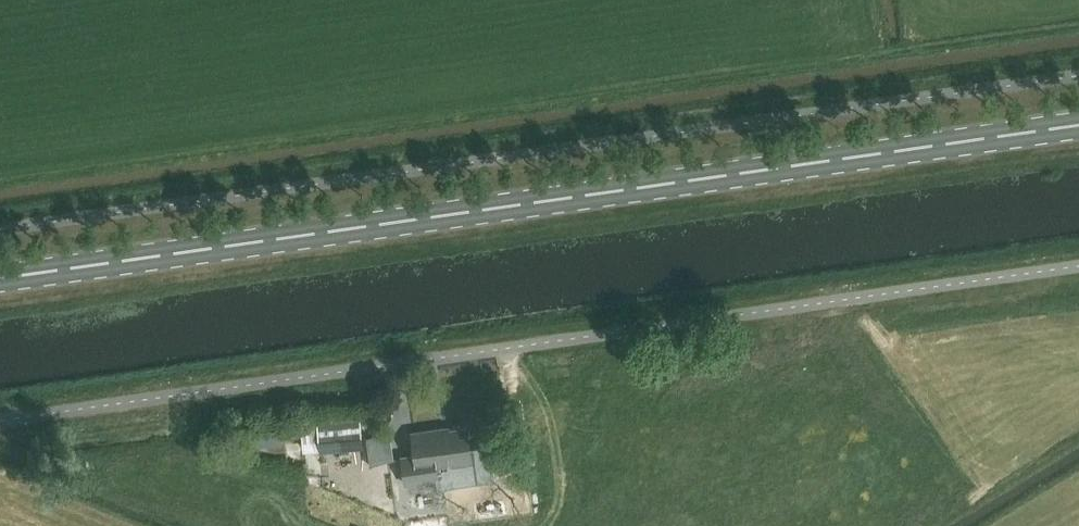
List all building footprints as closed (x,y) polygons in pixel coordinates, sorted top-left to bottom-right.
[(317,448),(330,447),(329,422),(316,423),(317,448)] [(286,452),(282,427),(252,431),(255,456),(286,452)] [(472,462),(467,427),(440,431),(439,429),(412,433),(415,456),(402,458),(406,484),(438,480),(436,467),(472,462)] [(440,490),(414,491),(415,503),(441,502),(440,490)]
